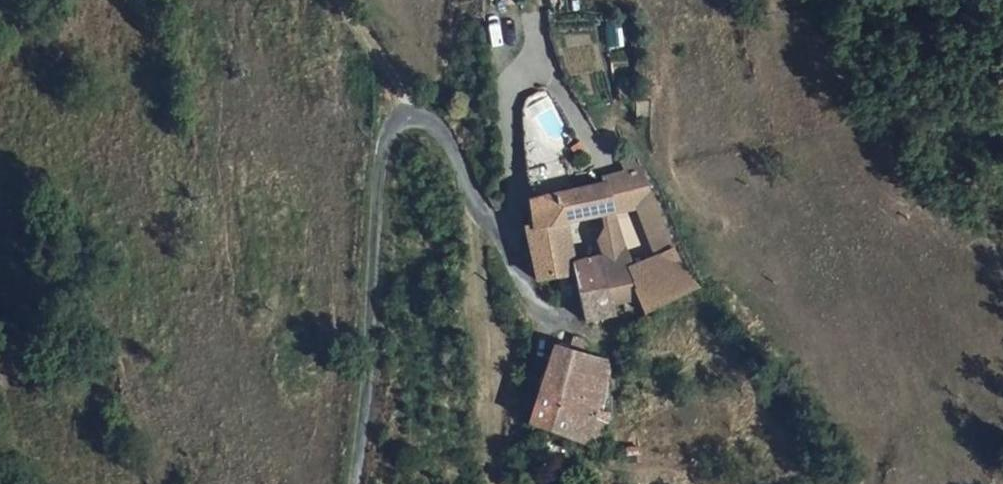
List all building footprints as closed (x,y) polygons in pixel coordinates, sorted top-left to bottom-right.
[(661,196),(651,181),(635,157),(615,167),(618,176),(631,204),(661,196)] [(534,244),(550,285),(552,289),(554,295),(573,288),(566,263),(571,261),(563,233),(574,228),(601,216),(611,212),(599,184),(571,197),(557,166),(537,173),(533,162),(519,168),(523,179),(521,182),(534,213),(531,215),(542,241),(534,244)] [(613,212),(631,204),(618,176),(599,184),(611,212),(613,212)] [(611,212),(601,216),(607,231),(606,240),(614,258),(635,249),(613,212),(611,212)] [(566,263),(573,288),(593,279),(588,267),(574,228),(563,233),(571,261),(566,263)] [(719,284),(691,242),(640,261),(635,249),(614,258),(611,259),(627,304),(652,296),(664,321),(719,284)] [(608,323),(631,316),(627,304),(611,259),(588,267),(593,279),(608,323)] [(571,367),(546,439),(605,460),(622,414),(628,398),(627,383),(609,377),(614,364),(596,357),(592,371),(573,364),(571,367)]
